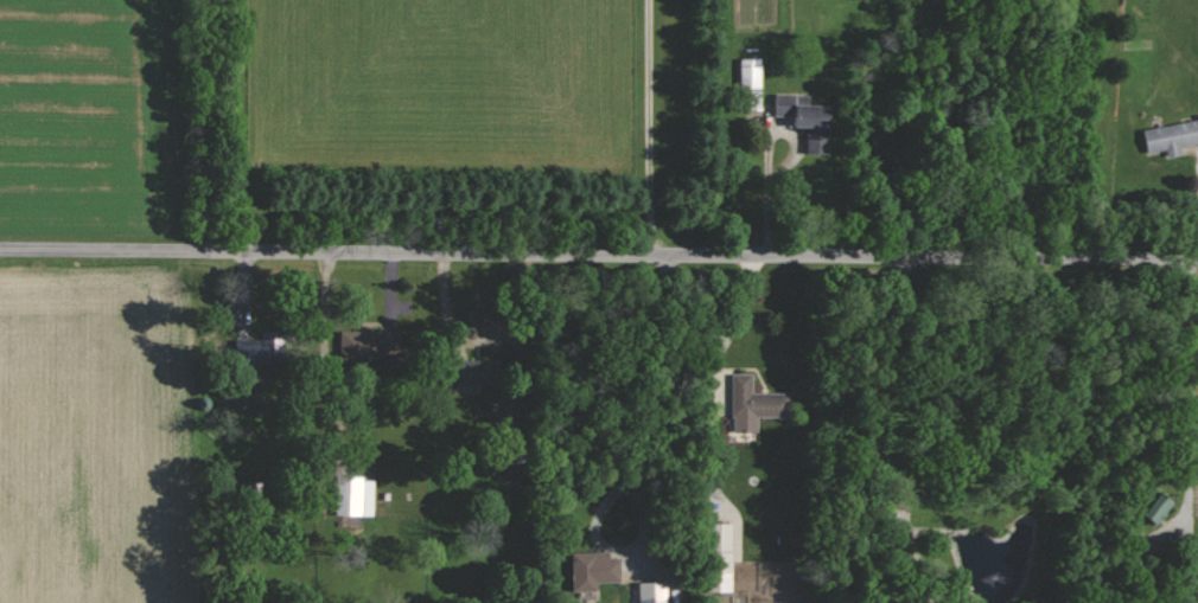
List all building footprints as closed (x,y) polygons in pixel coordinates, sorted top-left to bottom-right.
[(764,59),(743,59),(743,90),(764,89),(764,59)] [(810,154),(832,154),(833,106),(811,106),(811,95),(776,95),(776,116),(795,116),(795,127),(810,127),(810,154)] [(284,331),(264,331),(264,340),(240,340),(241,364),(285,363),(284,331)] [(343,357),(402,358),(402,333),(344,331),(343,357)] [(460,381),(499,382),(499,361),(477,360),(477,367),(461,367),(460,381)] [(735,373),(734,432),(760,432),(760,416),(792,417),(792,392),(756,392),(756,373),(735,373)] [(339,514),(375,515),(377,477),(340,476),(339,514)] [(1152,528),(1164,502),(1145,493),(1133,519),(1152,528)] [(735,523),(723,522),(723,547),(734,547),(735,523)] [(575,552),(576,590),(601,590),(600,581),(624,581),(624,558),(612,558),(612,551),(575,552)] [(642,602),(669,602),(669,581),(641,582),(642,602)]
